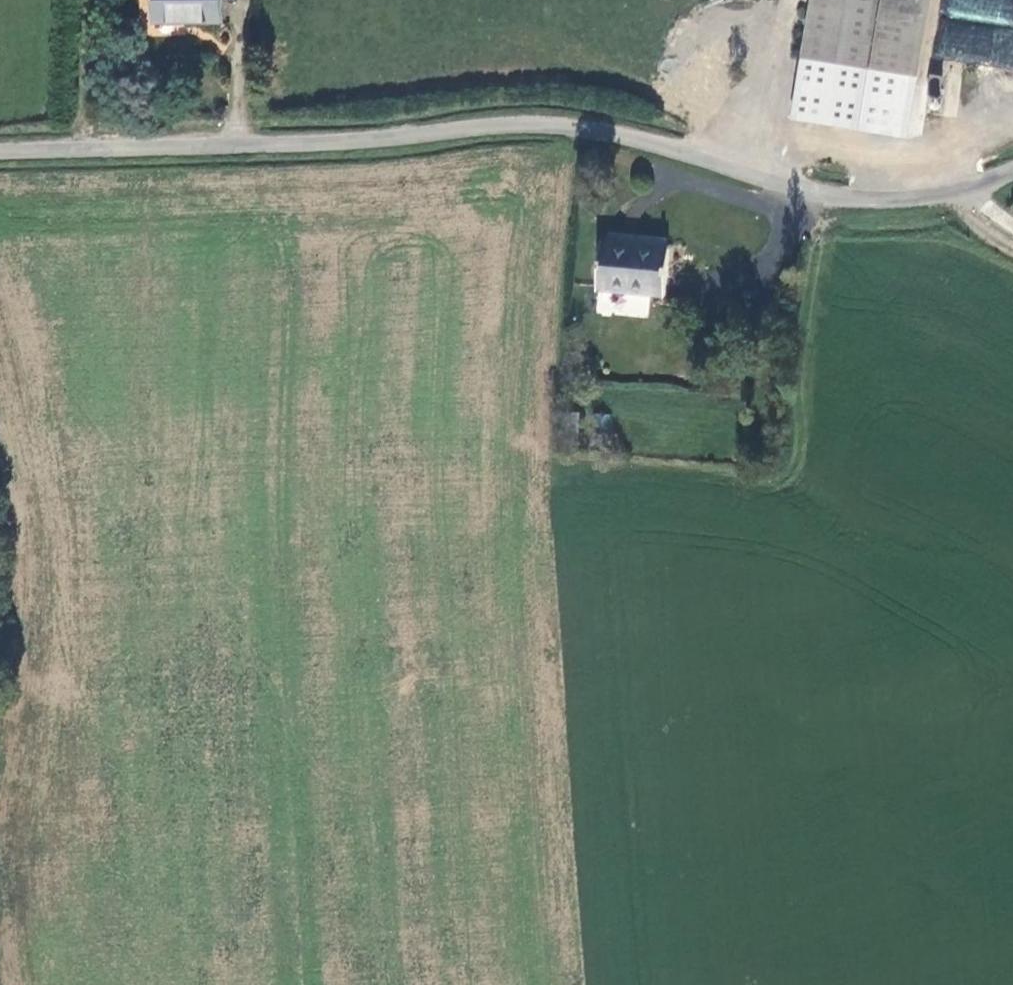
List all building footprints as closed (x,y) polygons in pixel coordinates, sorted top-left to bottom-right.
[(162,24),(229,23),(229,0),(161,0),(162,24)] [(806,62),(908,76),(928,79),(939,0),(815,0),(806,62)] [(936,58),(1012,69),(1012,0),(945,0),(936,58)] [(605,242),(598,287),(666,296),(671,249),(605,242)]
